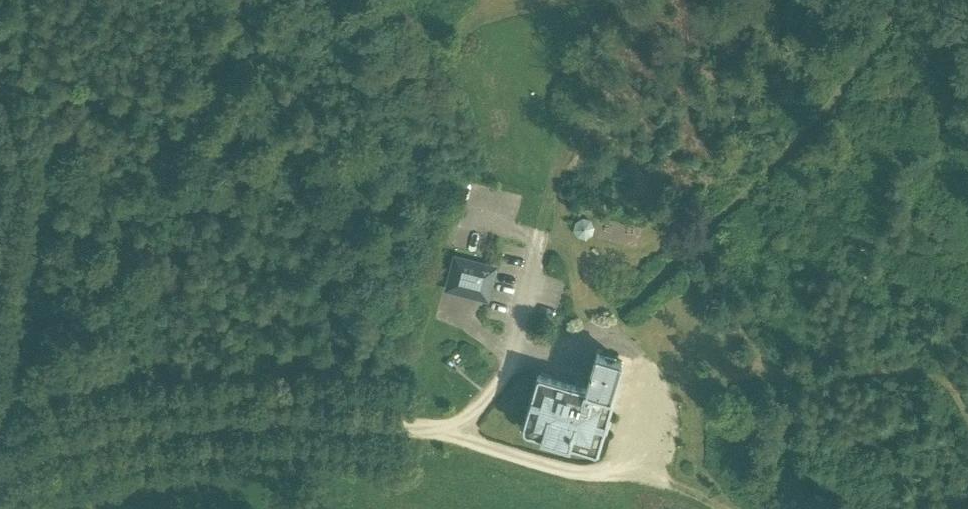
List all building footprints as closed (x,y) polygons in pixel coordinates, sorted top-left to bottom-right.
[(494,273),(454,262),(448,288),(487,298),(494,273)] [(536,375),(521,424),(520,425),(526,433),(527,433),(541,436),(540,438),(571,448),(571,446),(594,453),(595,453),(601,450),(600,449),(624,361),(595,352),(584,390),(536,375)]
